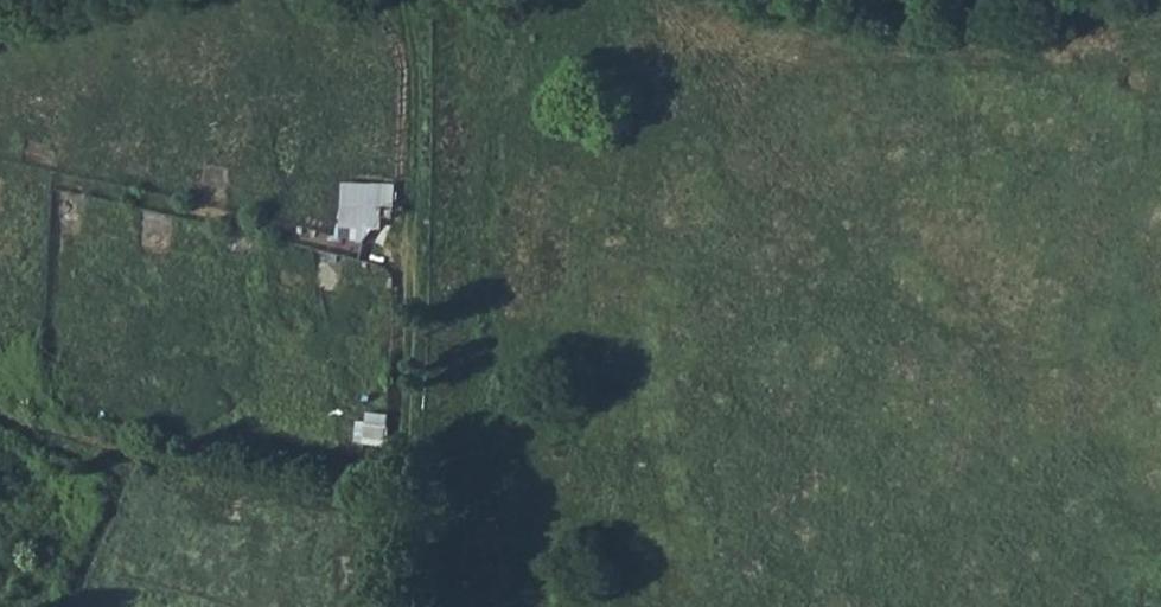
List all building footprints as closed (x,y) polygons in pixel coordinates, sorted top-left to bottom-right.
[(340,235),(376,239),(379,204),(397,206),(399,182),(346,177),(340,235)]
